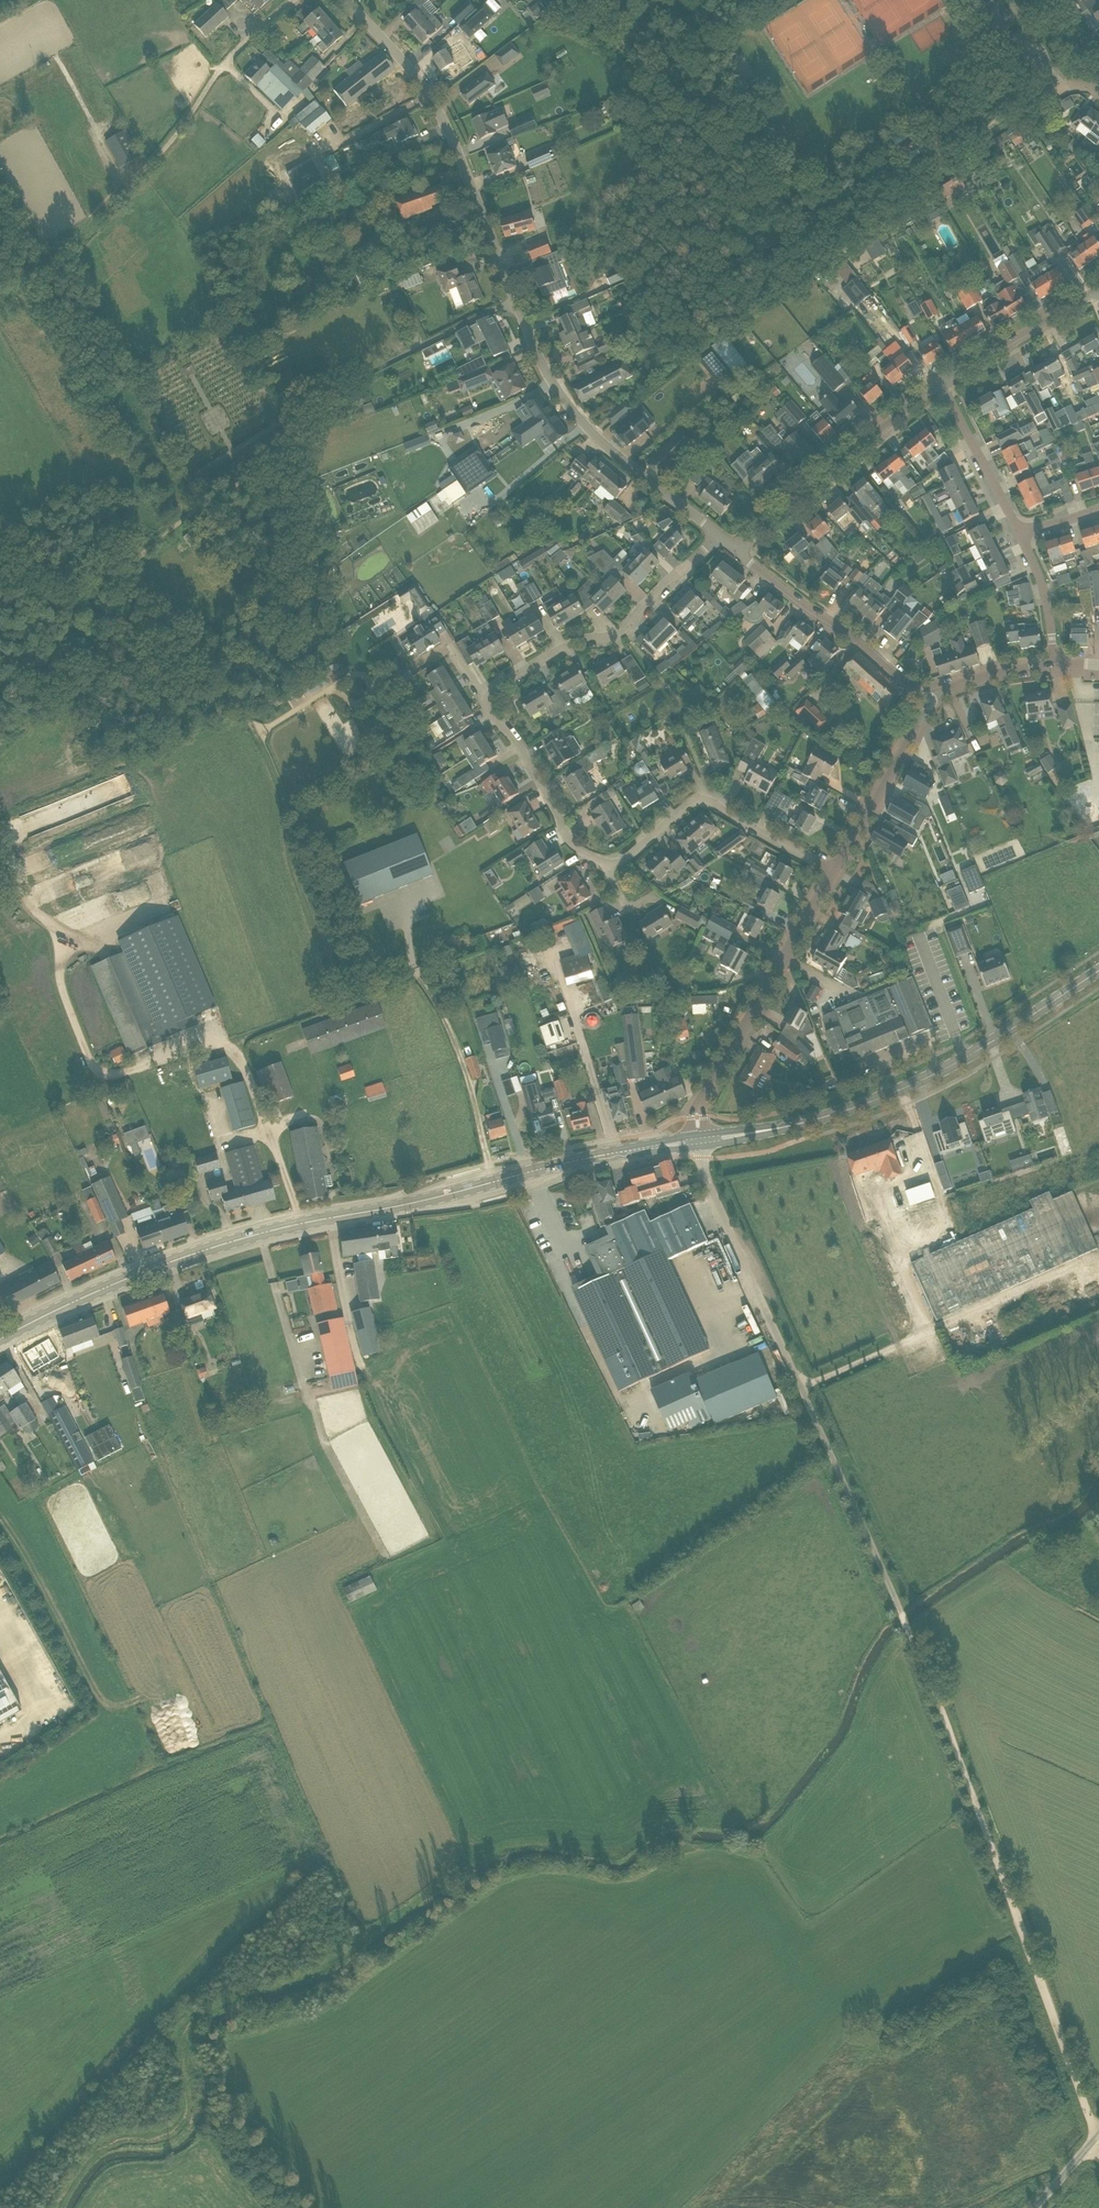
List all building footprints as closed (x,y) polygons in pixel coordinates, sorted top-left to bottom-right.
[(216,4),(224,13),(237,0),(221,0),(216,4)] [(258,10),(269,0),(250,0),(258,10)] [(404,22),(414,33),(426,22),(427,22),(432,16),(423,6),(430,0),(417,0),(413,3),(419,10),(413,15),(404,22)] [(565,9),(581,10),(582,1),(566,0),(565,9)] [(978,13),(979,12),(994,0),(968,0),(978,13)] [(1088,10),(1098,2),(1098,0),(1085,0),(1082,2),(1088,10)] [(468,1),(451,16),(459,25),(476,9),(468,1)] [(1098,21),(1098,2),(1088,10),(1093,18),(1095,16),(1098,21)] [(216,4),(216,3),(193,24),(206,38),(228,17),(224,13),(216,4)] [(538,3),(530,9),(536,17),(545,11),(538,3)] [(460,28),(470,38),(495,15),(485,5),(460,28)] [(1057,5),(1050,9),(1051,10),(1054,14),(1060,10),(1057,5)] [(319,10),(296,30),(301,35),(302,37),(310,30),(315,37),(330,23),(319,10)] [(426,22),(414,33),(424,44),(432,37),(436,33),(443,26),(434,15),(432,16),(427,22),(426,22)] [(441,32),(446,37),(457,26),(453,21),(441,32)] [(316,52),(314,54),(326,67),(338,54),(331,46),(334,44),(342,36),(330,23),(315,37),(321,43),(317,47),(314,49),(316,52)] [(435,49),(439,54),(433,59),(442,73),(462,60),(457,52),(456,53),(452,46),(450,47),(444,41),(435,49)] [(514,46),(512,44),(505,49),(512,60),(515,58),(520,55),(514,46)] [(333,91),(346,107),(394,68),(382,53),(363,68),(358,62),(345,73),(349,78),(333,91)] [(299,70),(300,70),(313,83),(325,68),(312,56),(299,70)] [(313,83),(300,70),(292,79),(281,68),(280,68),(276,64),(270,70),(259,60),(244,75),(255,86),(256,85),(281,110),(300,89),(303,93),(313,83)] [(330,73),(325,68),(313,83),(318,88),(322,84),(321,83),(330,73)] [(870,76),(874,82),(881,77),(877,71),(870,76)] [(496,85),(487,73),(461,93),(469,105),(496,85)] [(535,101),(551,96),(546,82),(531,88),(535,101)] [(1007,97),(996,105),(999,109),(1010,102),(1007,97)] [(293,116),(299,124),(321,107),(314,98),(293,116)] [(616,112),(611,100),(604,104),(608,115),(616,112)] [(321,107),(299,124),(310,137),(316,132),(315,130),(324,123),(325,125),(331,120),(321,107)] [(473,121),(481,139),(497,132),(496,131),(509,126),(501,109),(473,121)] [(1090,132),(1098,121),(1098,112),(1097,114),(1092,110),(1086,117),(1080,113),(1071,124),(1077,129),(1080,125),(1090,132)] [(513,137),(536,127),(533,118),(509,128),(513,137)] [(374,135),(377,141),(382,143),(386,141),(387,142),(398,136),(402,143),(415,136),(407,121),(395,127),(394,125),(374,135)] [(1090,132),(1086,138),(1096,146),(1097,144),(1098,146),(1098,121),(1090,132)] [(924,132),(930,143),(938,138),(932,128),(924,132)] [(106,141),(115,158),(120,167),(140,156),(125,130),(106,141)] [(257,134),(251,140),(260,148),(266,141),(257,134)] [(514,137),(502,142),(505,149),(508,147),(516,144),(514,137)] [(390,153),(394,160),(407,153),(404,146),(390,153)] [(517,167),(508,147),(505,149),(498,151),(488,156),(489,158),(489,159),(490,162),(491,163),(497,175),(507,171),(517,167)] [(552,161),(547,150),(526,159),(530,170),(552,161)] [(623,157),(629,171),(642,166),(635,151),(623,157)] [(974,158),(977,163),(987,157),(983,152),(974,158)] [(296,170),(287,174),(290,181),(297,195),(323,182),(315,168),(312,161),(304,165),(295,169),(296,170)] [(340,169),(331,173),(338,187),(354,179),(351,172),(347,165),(340,169)] [(957,173),(934,187),(937,192),(942,200),(965,186),(957,173)] [(395,200),(403,220),(433,209),(432,207),(446,201),(441,186),(426,191),(426,189),(395,200)] [(1072,213),(1083,229),(1083,230),(1087,227),(1094,222),(1082,206),(1072,213)] [(531,213),(501,221),(506,238),(536,230),(531,213)] [(886,224),(891,230),(898,225),(894,219),(886,224)] [(1049,226),(1043,230),(1057,252),(1064,247),(1053,229),(1052,230),(1049,226)] [(1081,247),(1091,261),(1098,255),(1098,245),(1087,227),(1083,230),(1083,229),(1073,236),(1081,247)] [(869,231),(863,234),(864,234),(867,239),(875,233),(872,228),(869,231)] [(1057,252),(1043,230),(1041,231),(1042,232),(1035,236),(1049,257),(1057,252)] [(526,247),(532,262),(552,254),(546,239),(526,247)] [(1091,261),(1081,247),(1077,250),(1073,245),(1067,249),(1072,255),(1070,257),(1079,270),(1091,261)] [(558,252),(532,262),(536,272),(534,273),(540,288),(544,296),(546,296),(546,295),(567,287),(558,264),(562,263),(560,258),(563,257),(561,252),(558,253),(558,252)] [(1017,254),(1008,258),(1018,275),(1026,270),(1017,254)] [(878,263),(882,270),(891,264),(887,258),(878,263)] [(1053,292),(1038,266),(1033,259),(1025,263),(1032,275),(1027,278),(1032,285),(1031,285),(1040,300),(1053,292)] [(1022,283),(1010,262),(998,269),(1005,281),(993,288),(996,293),(1000,301),(1001,302),(1010,317),(1011,316),(1012,318),(1017,315),(1016,314),(1027,307),(1018,293),(1017,293),(1014,288),(1022,283)] [(1045,262),(1038,266),(1053,292),(1066,284),(1054,264),(1049,267),(1045,262)] [(446,291),(458,287),(465,305),(482,298),(473,275),(460,280),(459,278),(461,278),(455,263),(437,270),(446,291)] [(624,266),(605,274),(610,285),(629,277),(624,266)] [(848,285),(843,289),(856,306),(861,303),(870,296),(857,278),(848,285)] [(972,283),(964,287),(975,306),(979,304),(983,301),(972,283)] [(975,306),(964,287),(956,292),(967,311),(975,306)] [(1000,301),(996,293),(983,301),(979,304),(983,311),(993,327),(1004,321),(1005,322),(1008,321),(1008,318),(1010,317),(1001,302),(1000,301)] [(560,334),(563,340),(588,329),(582,316),(592,311),(587,299),(575,305),(578,312),(560,320),(566,332),(560,334)] [(920,306),(928,320),(939,314),(931,300),(920,306)] [(395,309),(400,318),(404,316),(400,307),(395,309)] [(626,321),(632,322),(641,317),(637,307),(623,313),(626,321)] [(977,316),(960,326),(969,341),(986,331),(977,316)] [(509,350),(496,323),(494,324),(492,320),(493,319),(492,317),(457,334),(465,350),(488,339),(489,342),(488,343),(491,350),(493,349),(496,357),(509,350)] [(969,341),(960,326),(955,318),(939,328),(942,333),(941,334),(952,351),(961,345),(962,347),(968,343),(967,342),(969,341)] [(901,330),(909,345),(917,340),(908,326),(901,330)] [(588,329),(563,340),(565,347),(571,344),(577,356),(596,347),(588,329)] [(1094,336),(1080,344),(1087,355),(1093,352),(1098,363),(1098,345),(1094,336)] [(734,376),(748,367),(729,338),(715,347),(734,376)] [(919,350),(928,365),(945,355),(936,340),(919,350)] [(597,346),(600,354),(611,349),(607,341),(597,346)] [(888,358),(883,351),(882,352),(878,346),(867,355),(859,345),(853,350),(866,366),(876,358),(880,364),(888,358)] [(418,367),(433,360),(428,349),(413,355),(418,367)] [(903,354),(892,363),(903,377),(914,369),(909,363),(910,362),(909,361),(903,354)] [(488,367),(482,356),(456,370),(459,379),(488,367)] [(572,386),(582,403),(633,375),(624,357),(596,373),(593,366),(599,363),(596,356),(575,365),(579,372),(583,370),(587,377),(572,386)] [(812,367),(834,392),(845,383),(823,357),(812,367)] [(1076,382),(1072,375),(1069,368),(1068,368),(1062,371),(1061,369),(1062,369),(1055,358),(1044,364),(1055,388),(1056,387),(1067,381),(1069,386),(1076,382)] [(1069,368),(1072,375),(1081,371),(1081,370),(1075,358),(1066,362),(1068,368),(1069,368)] [(903,377),(892,363),(881,372),(887,380),(888,380),(892,386),(903,377)] [(494,383),(497,388),(499,388),(496,390),(495,392),(500,402),(501,402),(526,388),(513,364),(494,375),(496,378),(494,379),(495,381),(494,383)] [(1056,389),(1056,387),(1055,388),(1044,364),(1031,372),(1042,391),(1048,387),(1051,392),(1056,389)] [(837,372),(850,388),(858,382),(845,366),(837,372)] [(1091,387),(1098,384),(1098,370),(1094,372),(1094,374),(1091,375),(1088,368),(1088,369),(1087,368),(1081,370),(1081,371),(1072,375),(1076,382),(1087,377),(1091,387)] [(459,380),(463,390),(482,382),(478,373),(459,380)] [(867,386),(859,393),(869,405),(882,394),(874,384),(878,381),(872,373),(862,380),(867,386)] [(1020,378),(1007,385),(1013,395),(1012,396),(1018,407),(1026,402),(1035,418),(1038,424),(1048,419),(1044,413),(1039,404),(1040,404),(1030,386),(1026,389),(1025,388),(1020,378)] [(1091,387),(1089,388),(1092,394),(1098,391),(1098,384),(1091,387)] [(775,387),(769,391),(774,397),(780,393),(775,387)] [(1012,413),(1002,391),(992,395),(991,394),(977,403),(984,416),(991,412),(996,420),(1012,413)] [(533,417),(512,432),(517,440),(555,414),(541,394),(525,405),(533,417)] [(831,394),(820,403),(829,413),(828,414),(840,429),(860,412),(848,398),(840,404),(836,400),(831,394)] [(1087,408),(1088,408),(1098,403),(1098,398),(1098,396),(1084,402),(1087,408)] [(1073,405),(1075,409),(1085,404),(1082,400),(1073,405)] [(628,401),(607,417),(614,425),(618,422),(634,409),(628,401)] [(784,407),(798,424),(806,418),(792,401),(784,407)] [(371,404),(360,408),(364,418),(375,413),(371,404)] [(1071,405),(1065,408),(1068,415),(1073,425),(1078,423),(1074,415),(1075,414),(1071,405)] [(461,410),(464,418),(474,414),(471,406),(461,410)] [(1052,408),(1044,412),(1054,432),(1061,428),(1052,408)] [(1088,408),(1087,408),(1075,414),(1074,415),(1078,423),(1092,417),(1088,408)] [(616,433),(627,447),(650,428),(649,427),(634,409),(618,422),(623,428),(616,433)] [(777,420),(790,435),(799,427),(786,412),(777,420)] [(555,414),(517,440),(523,448),(544,433),(553,445),(569,434),(555,414)] [(806,423),(816,435),(823,443),(835,433),(821,416),(814,422),(812,418),(806,423)] [(425,425),(428,434),(438,430),(435,421),(425,425)] [(1033,423),(1020,430),(1023,437),(1037,431),(1033,423)] [(996,437),(1001,448),(1023,437),(1020,430),(1017,424),(1011,427),(1012,429),(996,437)] [(762,432),(776,448),(777,447),(783,455),(789,450),(800,463),(813,452),(804,442),(803,442),(796,433),(784,443),(777,435),(777,433),(770,425),(762,432)] [(935,426),(929,430),(933,435),(939,430),(935,426)] [(1046,447),(1054,443),(1055,443),(1049,427),(1038,432),(1045,448),(1046,447)] [(647,464),(660,477),(696,441),(683,428),(647,464)] [(927,430),(916,439),(939,468),(950,459),(945,453),(939,457),(931,446),(936,442),(927,430)] [(771,452),(776,448),(762,432),(758,436),(771,452)] [(939,468),(916,439),(905,448),(914,459),(920,455),(928,466),(926,467),(924,465),(916,471),(924,480),(939,468)] [(1002,453),(1008,465),(1035,452),(1030,441),(1018,447),(1017,446),(1002,453)] [(718,443),(714,447),(720,454),(725,451),(718,443)] [(1046,457),(1050,465),(1060,460),(1057,452),(1056,448),(1054,443),(1046,447),(1050,456),(1046,457)] [(1057,452),(1060,460),(1063,468),(1062,468),(1063,470),(1070,468),(1063,446),(1056,448),(1057,452)] [(467,455),(449,468),(458,481),(487,461),(477,447),(466,454),(467,455)] [(758,448),(750,454),(770,478),(782,468),(775,459),(771,455),(766,459),(758,448)] [(749,451),(731,466),(744,482),(750,477),(758,486),(758,487),(770,478),(750,454),(749,451)] [(1035,452),(1008,465),(1009,467),(1008,469),(1010,473),(1012,473),(1014,476),(1028,469),(1026,464),(1038,458),(1035,452)] [(896,454),(885,463),(900,481),(905,477),(900,470),(906,466),(896,454)] [(576,481),(580,477),(583,479),(597,491),(601,487),(616,500),(628,486),(596,458),(592,463),(582,455),(570,468),(571,469),(567,474),(576,481)] [(1085,463),(1085,462),(1089,472),(1094,488),(1098,486),(1098,469),(1096,470),(1093,459),(1084,462),(1085,463)] [(1060,460),(1050,465),(1053,472),(1062,468),(1063,468),(1060,460)] [(487,461),(458,481),(467,495),(485,482),(486,483),(497,476),(487,461)] [(1085,462),(1085,463),(1074,466),(1077,476),(1076,476),(1082,492),(1094,488),(1089,472),(1085,462)] [(900,481),(885,463),(875,472),(884,483),(889,479),(894,486),(900,481)] [(938,473),(945,486),(961,478),(954,465),(938,473)] [(1018,486),(1024,498),(1049,486),(1043,472),(1035,475),(1035,478),(1018,486)] [(700,499),(722,516),(732,503),(710,486),(713,482),(708,477),(696,492),(701,496),(700,499)] [(945,486),(951,498),(967,490),(961,478),(945,486)] [(1049,486),(1024,498),(1029,510),(1044,502),(1042,498),(1061,489),(1063,495),(1071,492),(1066,478),(1049,486)] [(908,492),(909,491),(916,486),(911,479),(903,485),(908,492)] [(864,480),(851,490),(859,499),(860,501),(861,500),(867,506),(873,512),(877,509),(877,510),(879,508),(884,503),(873,490),(871,488),(864,480)] [(582,486),(576,481),(569,490),(575,495),(582,486)] [(880,490),(890,503),(896,497),(886,485),(880,490)] [(909,491),(913,499),(922,495),(918,487),(909,491)] [(923,497),(929,509),(935,506),(930,496),(933,495),(934,496),(942,492),(940,488),(923,497)] [(951,498),(957,510),(973,502),(967,490),(951,498)] [(443,491),(438,495),(443,502),(446,501),(449,505),(452,504),(443,491)] [(613,499),(603,510),(617,522),(620,525),(633,517),(627,511),(613,499)] [(853,527),(844,517),(851,512),(840,500),(828,510),(846,532),(853,527)] [(973,502),(957,510),(963,523),(979,515),(973,502)] [(867,506),(861,511),(871,523),(878,518),(873,512),(867,506)] [(929,509),(935,521),(941,518),(935,506),(929,509)] [(850,514),(860,527),(867,521),(857,509),(850,514)] [(667,513),(654,519),(658,526),(666,534),(660,541),(663,544),(671,552),(683,539),(670,526),(673,523),(670,520),(667,513)] [(808,527),(819,541),(830,531),(819,518),(808,527)] [(878,518),(871,523),(877,530),(884,525),(878,518)] [(941,518),(935,521),(941,534),(947,531),(941,518)] [(968,534),(975,546),(991,538),(984,526),(968,534)] [(1093,529),(1081,533),(1086,551),(1080,553),(1086,567),(1094,565),(1092,557),(1098,555),(1098,549),(1098,545),(1093,529)] [(640,555),(634,560),(648,574),(659,563),(642,546),(646,541),(639,534),(631,538),(638,544),(634,548),(640,555)] [(803,552),(810,547),(808,545),(799,534),(786,546),(802,565),(809,559),(803,552)] [(954,535),(945,540),(949,549),(950,549),(954,546),(957,545),(959,544),(954,535)] [(1070,536),(1058,540),(1065,562),(1074,559),(1076,555),(1075,553),(1075,552),(1070,536)] [(816,547),(831,564),(839,554),(825,538),(816,547)] [(975,546),(981,558),(997,550),(991,538),(975,546)] [(591,549),(596,544),(591,540),(587,544),(591,549)] [(1065,562),(1058,540),(1046,544),(1053,568),(1066,564),(1065,562)] [(545,549),(551,556),(560,549),(554,542),(545,549)] [(531,555),(535,563),(548,555),(543,547),(531,555)] [(575,551),(574,548),(571,549),(566,554),(572,560),(574,557),(575,551)] [(550,558),(557,567),(568,558),(561,549),(550,558)] [(981,558),(987,571),(1003,563),(997,550),(981,558)] [(604,551),(596,554),(608,566),(613,561),(637,585),(648,574),(634,560),(628,554),(622,560),(618,556),(613,560),(604,551)] [(814,558),(822,569),(829,563),(821,553),(814,558)] [(606,583),(601,589),(615,603),(626,592),(604,570),(608,566),(596,554),(588,558),(605,575),(602,579),(606,583)] [(953,557),(960,569),(965,567),(958,554),(953,557)] [(828,572),(821,580),(835,591),(845,579),(852,570),(836,558),(828,568),(830,569),(828,572)] [(856,585),(856,584),(864,574),(865,574),(872,565),(865,559),(848,579),(856,585)] [(1077,567),(1081,577),(1089,574),(1084,561),(1079,563),(1080,566),(1077,567)] [(712,577),(723,586),(735,572),(723,563),(712,577)] [(1011,571),(1009,567),(1007,567),(1006,568),(1003,563),(987,571),(978,575),(981,580),(990,576),(993,583),(1009,575),(1009,574),(1011,573),(1011,571)] [(970,578),(965,567),(960,569),(966,581),(970,578)] [(850,603),(862,613),(873,600),(872,600),(877,595),(865,585),(870,579),(875,574),(872,571),(867,576),(865,574),(864,574),(856,584),(862,589),(861,590),(850,603)] [(735,572),(723,586),(730,591),(728,594),(732,597),(746,580),(735,572)] [(1089,573),(1093,608),(1098,608),(1098,572),(1089,573)] [(1056,578),(1059,587),(1072,583),(1069,574),(1056,578)] [(1079,647),(1088,647),(1088,644),(1089,644),(1088,630),(1095,629),(1095,623),(1089,574),(1081,577),(1078,578),(1080,591),(1079,591),(1080,605),(1071,605),(1071,644),(1079,644),(1079,647)] [(976,588),(971,579),(970,578),(966,581),(962,583),(967,592),(976,588)] [(415,583),(398,593),(405,604),(412,600),(421,615),(431,608),(415,583)] [(534,583),(525,587),(534,603),(542,598),(534,583)] [(615,603),(601,589),(596,584),(590,591),(588,589),(584,593),(590,599),(604,614),(615,603)] [(1020,605),(1021,612),(1035,609),(1033,600),(1032,600),(1029,584),(1013,587),(1013,591),(1006,592),(1009,607),(1020,605)] [(886,608),(891,612),(899,601),(903,605),(904,604),(905,604),(913,593),(903,585),(891,599),(884,593),(883,595),(879,592),(877,595),(872,600),(873,600),(862,613),(874,622),(886,608)] [(534,603),(525,587),(518,591),(527,607),(534,603)] [(552,590),(556,597),(571,620),(584,612),(574,596),(567,601),(562,593),(560,594),(556,587),(552,590)] [(749,588),(740,599),(743,600),(752,591),(752,590),(752,589),(751,588),(749,588)] [(699,593),(709,603),(714,599),(704,589),(699,593)] [(691,592),(681,602),(695,615),(705,605),(699,600),(691,592)] [(480,599),(481,601),(482,601),(493,620),(500,616),(491,601),(490,601),(486,595),(480,599)] [(741,613),(751,621),(753,621),(753,622),(755,622),(757,621),(758,621),(759,620),(760,619),(761,618),(761,617),(764,613),(774,621),(785,607),(769,595),(761,605),(756,602),(741,613)] [(556,597),(543,605),(547,612),(557,629),(571,620),(556,597)] [(714,599),(709,603),(719,613),(729,622),(748,608),(746,606),(740,602),(730,610),(726,606),(723,609),(714,599)] [(476,605),(487,623),(488,623),(493,620),(482,601),(481,601),(476,605)] [(899,601),(891,612),(896,616),(884,630),(897,641),(908,627),(914,632),(929,619),(919,611),(912,621),(900,611),(905,605),(904,604),(905,604),(904,604),(903,605),(899,601)] [(681,602),(671,612),(679,620),(684,624),(685,625),(684,627),(683,627),(687,631),(694,625),(693,624),(690,621),(695,615),(681,602)] [(527,619),(520,623),(531,639),(544,631),(530,607),(522,611),(527,619)] [(434,646),(440,642),(437,636),(446,630),(438,617),(422,627),(422,626),(415,631),(417,634),(408,639),(416,650),(415,651),(416,653),(417,652),(419,656),(427,650),(428,651),(434,647),(434,646)] [(531,639),(520,623),(514,627),(509,619),(502,623),(517,648),(531,639)] [(664,619),(654,629),(667,642),(677,632),(664,619)] [(721,621),(710,630),(713,634),(724,627),(724,626),(721,621)] [(786,647),(789,644),(799,652),(815,632),(801,621),(796,626),(790,621),(782,631),(778,641),(786,647)] [(916,632),(926,649),(946,637),(936,621),(916,632)] [(973,632),(978,648),(991,644),(984,621),(973,624),(976,632),(973,632)] [(474,631),(481,642),(490,658),(504,650),(494,634),(488,623),(487,623),(474,631)] [(1005,626),(1006,632),(1008,643),(1020,641),(1021,649),(1041,646),(1038,624),(1028,625),(1024,625),(1024,624),(1018,625),(1018,624),(1005,626)] [(744,642),(760,659),(777,642),(762,626),(744,642)] [(667,642),(654,629),(644,640),(646,642),(642,646),(653,657),(667,642)] [(713,634),(710,630),(698,638),(701,643),(713,634)] [(950,640),(954,653),(960,670),(980,664),(974,646),(965,649),(961,636),(950,640)] [(481,642),(474,646),(469,637),(456,644),(463,657),(470,653),(477,666),(490,658),(481,642)] [(832,658),(839,650),(825,639),(812,655),(812,656),(807,661),(823,675),(835,661),(832,658)] [(693,642),(678,653),(682,658),(697,647),(693,642)] [(960,670),(954,653),(943,657),(940,649),(932,652),(934,660),(940,677),(960,670)] [(682,658),(678,653),(667,662),(670,667),(682,658)] [(871,696),(878,702),(879,701),(887,708),(902,693),(858,653),(843,669),(872,695),(871,696)] [(593,668),(603,685),(624,672),(615,657),(601,666),(600,664),(593,668)] [(784,673),(790,680),(807,664),(800,657),(791,666),(784,673)] [(778,679),(784,673),(791,666),(784,659),(771,671),(778,679)] [(390,678),(396,688),(401,685),(401,684),(416,674),(417,675),(427,668),(423,662),(413,669),(414,671),(410,673),(407,669),(396,676),(395,674),(390,678)] [(736,672),(739,676),(750,667),(747,663),(736,672)] [(633,676),(631,677),(635,684),(646,677),(637,664),(630,669),(633,676)] [(562,691),(556,695),(565,711),(576,704),(573,700),(579,697),(581,698),(587,694),(588,692),(590,690),(581,675),(582,674),(581,673),(580,674),(576,667),(576,668),(573,666),(568,670),(568,672),(555,680),(562,691)] [(429,677),(436,689),(451,680),(444,668),(429,677)] [(818,672),(811,680),(817,685),(824,677),(818,672)] [(743,681),(756,698),(766,689),(754,673),(743,681)] [(322,676),(304,685),(309,694),(327,685),(322,676)] [(438,704),(458,691),(460,690),(456,684),(454,685),(451,680),(436,689),(442,699),(436,702),(438,704)] [(646,680),(639,684),(643,690),(650,686),(646,680)] [(702,695),(706,691),(701,685),(696,689),(702,695)] [(565,711),(556,695),(549,699),(542,688),(522,700),(531,716),(548,706),(555,717),(565,711)] [(405,693),(412,703),(418,700),(410,689),(405,693)] [(756,699),(767,714),(779,706),(766,690),(756,699)] [(1025,696),(1027,707),(1029,722),(1055,719),(1051,690),(1042,691),(1042,694),(1025,696)] [(446,705),(450,712),(451,713),(466,703),(458,691),(438,704),(439,707),(442,708),(446,705)] [(413,704),(416,709),(431,700),(428,694),(413,704)] [(982,704),(985,713),(982,714),(987,725),(996,721),(1007,748),(1008,748),(1010,754),(1021,750),(1008,714),(1005,716),(998,698),(982,704)] [(796,713),(818,733),(819,732),(830,721),(807,700),(796,711),(797,711),(796,713)] [(451,713),(450,712),(438,720),(439,723),(443,730),(444,730),(445,732),(442,733),(446,741),(474,724),(470,717),(473,715),(466,703),(451,713)] [(754,712),(759,719),(766,714),(759,704),(753,708),(755,711),(754,712)] [(1077,726),(1072,704),(1057,708),(1062,730),(1077,726)] [(574,713),(570,719),(571,722),(580,717),(574,713)] [(394,730),(399,739),(408,734),(403,725),(394,730)] [(700,733),(715,770),(731,764),(715,726),(700,733)] [(461,737),(472,755),(488,745),(481,733),(479,734),(474,728),(461,737)] [(932,740),(936,750),(938,756),(945,753),(946,754),(967,746),(959,728),(946,734),(947,735),(943,737),(942,735),(932,740)] [(546,748),(558,767),(581,753),(581,750),(573,737),(570,737),(566,739),(559,729),(546,737),(550,745),(546,748)] [(631,742),(637,752),(641,735),(631,742)] [(749,775),(745,781),(767,794),(778,774),(769,768),(768,770),(756,763),(766,746),(753,739),(743,755),(746,757),(739,769),(749,775)] [(426,744),(430,750),(436,746),(432,740),(426,744)] [(488,745),(472,755),(480,767),(496,757),(498,756),(493,749),(492,750),(488,745)] [(661,763),(671,780),(687,770),(684,765),(691,761),(684,749),(661,763)] [(807,765),(802,774),(809,778),(818,783),(823,773),(829,777),(838,761),(816,749),(807,765)] [(639,756),(645,763),(652,759),(647,751),(639,756)] [(431,758),(436,765),(443,760),(439,753),(431,758)] [(566,780),(579,801),(583,798),(584,800),(597,791),(586,774),(594,769),(586,758),(570,768),(575,775),(566,780)] [(633,785),(622,791),(633,808),(639,804),(643,809),(659,800),(656,794),(661,790),(656,781),(643,761),(636,765),(635,768),(635,771),(637,774),(640,776),(643,776),(645,775),(648,780),(647,783),(648,786),(638,792),(635,788),(633,785)] [(916,763),(911,771),(912,772),(904,786),(911,790),(910,792),(917,795),(918,794),(926,799),(935,783),(927,778),(930,773),(924,770),(925,768),(916,763)] [(937,770),(944,787),(958,782),(950,764),(937,770)] [(1026,770),(1030,778),(1039,773),(1034,765),(1026,770)] [(650,769),(655,776),(659,773),(655,766),(650,769)] [(809,778),(802,774),(795,770),(791,777),(805,785),(809,778)] [(458,783),(452,787),(455,792),(475,779),(471,772),(457,780),(458,783)] [(482,784),(488,794),(493,791),(502,805),(519,794),(508,776),(502,780),(498,773),(482,784)] [(623,783),(615,787),(617,791),(625,786),(623,783)] [(593,799),(597,807),(617,795),(612,788),(593,799)] [(798,798),(820,811),(829,796),(814,788),(810,796),(802,791),(798,798)] [(770,800),(765,809),(766,810),(774,815),(778,808),(786,813),(794,801),(785,796),(776,790),(770,800)] [(896,798),(888,812),(895,816),(894,817),(911,827),(918,813),(926,818),(928,819),(932,817),(928,807),(917,801),(913,808),(896,798)] [(507,812),(523,839),(540,828),(524,802),(507,812)] [(625,827),(610,802),(593,812),(594,814),(592,815),(599,827),(603,825),(610,837),(625,827)] [(789,823),(808,834),(816,819),(803,812),(799,819),(793,816),(789,823)] [(702,814),(689,826),(704,842),(717,831),(702,814)] [(499,830),(492,818),(483,824),(491,836),(499,830)] [(454,829),(460,838),(467,834),(461,824),(454,829)] [(704,842),(689,826),(676,837),(691,854),(704,842)] [(879,827),(872,840),(884,848),(882,851),(891,856),(893,853),(895,854),(902,841),(913,847),(918,838),(896,826),(891,834),(879,827)] [(1087,832),(1090,840),(1098,836),(1098,832),(1097,828),(1087,832)] [(433,875),(416,834),(343,863),(359,904),(433,875)] [(723,846),(728,852),(742,842),(738,835),(723,846)] [(529,848),(529,849),(524,851),(533,866),(536,865),(543,876),(563,863),(554,848),(549,851),(542,840),(529,848)] [(506,859),(512,868),(525,859),(520,851),(506,859)] [(699,872),(689,860),(685,863),(676,852),(667,860),(661,853),(647,866),(659,880),(672,868),(677,873),(685,866),(693,876),(699,872)] [(694,855),(689,860),(699,872),(705,868),(694,855)] [(749,872),(764,880),(768,873),(754,865),(756,862),(748,858),(743,868),(749,872)] [(772,878),(776,880),(785,886),(793,872),(774,861),(770,869),(776,872),(772,878)] [(973,866),(960,872),(969,894),(985,887),(983,883),(976,865),(974,866),(973,866)] [(736,869),(732,872),(736,878),(741,875),(736,869)] [(488,880),(494,875),(491,870),(484,874),(488,880)] [(557,881),(574,908),(591,896),(574,871),(557,881)] [(753,892),(761,896),(757,903),(771,911),(780,895),(757,883),(753,892)] [(1088,890),(1098,906),(1098,883),(1088,890)] [(961,886),(947,891),(956,912),(969,906),(961,886)] [(528,893),(534,903),(544,896),(539,887),(528,893)] [(866,916),(866,911),(861,909),(867,897),(852,888),(839,911),(859,923),(864,921),(866,916)] [(741,906),(753,912),(757,905),(745,899),(741,906)] [(870,903),(875,918),(887,913),(881,899),(870,903)] [(514,903),(504,909),(507,913),(516,907),(514,903)] [(639,923),(645,933),(649,940),(673,926),(661,907),(651,914),(652,916),(639,923)] [(675,918),(695,929),(702,918),(681,907),(675,918)] [(601,940),(604,938),(609,949),(628,940),(618,918),(611,921),(604,908),(589,915),(601,940)] [(737,928),(744,932),(756,939),(764,924),(745,914),(737,928)] [(713,916),(706,928),(707,929),(722,937),(722,936),(729,940),(737,927),(721,918),(720,920),(713,916)] [(113,957),(91,966),(95,975),(130,1056),(166,1041),(165,1039),(195,1026),(192,1017),(214,1007),(176,917),(120,941),(124,952),(113,957)] [(972,917),(965,919),(968,925),(974,922),(972,917)] [(820,948),(813,960),(837,974),(834,978),(853,989),(858,987),(852,975),(841,968),(847,958),(847,957),(837,952),(842,943),(846,945),(845,947),(846,948),(848,948),(849,948),(851,949),(852,949),(854,948),(855,948),(857,947),(858,946),(859,946),(860,945),(862,943),(859,941),(863,935),(851,928),(841,923),(836,932),(829,928),(818,947),(820,948)] [(530,926),(520,930),(523,938),(533,933),(530,926)] [(946,932),(956,958),(972,952),(963,926),(946,932)] [(707,929),(703,937),(717,945),(713,953),(723,959),(720,965),(737,974),(747,955),(737,949),(739,945),(729,940),(722,936),(722,937),(707,929)] [(700,943),(695,955),(701,958),(706,946),(700,943)] [(510,946),(501,948),(502,954),(506,954),(506,956),(513,954),(510,946)] [(560,960),(567,986),(594,979),(586,953),(560,960)] [(978,965),(986,987),(1010,978),(1002,956),(978,965)] [(904,965),(897,968),(900,976),(907,973),(904,965)] [(850,1048),(849,1048),(854,1060),(909,1038),(909,1036),(919,1032),(920,1034),(933,1029),(912,977),(907,980),(907,981),(834,1011),(841,1027),(839,1028),(845,1042),(847,1041),(850,1048)] [(806,998),(813,1003),(821,990),(813,986),(806,998)] [(302,1030),(311,1055),(386,1027),(377,1002),(302,1030)] [(787,1023),(781,1034),(795,1045),(799,1049),(802,1052),(810,1045),(804,1039),(805,1036),(814,1032),(807,1015),(801,1012),(802,1009),(801,1004),(798,1003),(795,1008),(793,1007),(785,1022),(787,1023)] [(848,1049),(849,1048),(850,1048),(847,1041),(845,1042),(839,1028),(841,1027),(834,1011),(833,1011),(833,1010),(830,1012),(831,1013),(823,1016),(830,1031),(826,1033),(835,1055),(848,1050),(848,1049)] [(476,1019),(480,1032),(488,1030),(494,1051),(507,1047),(497,1013),(476,1019)] [(637,1015),(622,1017),(629,1080),(639,1079),(639,1078),(636,1059),(642,1059),(637,1015)] [(512,1018),(504,1020),(507,1029),(514,1027),(512,1018)] [(673,1022),(676,1040),(689,1037),(686,1019),(673,1022)] [(773,1045),(795,1062),(802,1052),(799,1049),(780,1035),(773,1045)] [(544,1040),(547,1051),(554,1049),(551,1038),(544,1040)] [(739,1081),(754,1089),(773,1053),(759,1045),(739,1081)] [(109,1052),(115,1065),(128,1059),(121,1046),(109,1052)] [(694,1052),(692,1056),(694,1060),(698,1062),(702,1060),(704,1056),(702,1052),(698,1050),(694,1052)] [(465,1059),(472,1081),(481,1078),(474,1056),(465,1059)] [(224,1057),(163,1073),(166,1086),(227,1070),(224,1057)] [(256,1072),(269,1106),(293,1096),(281,1063),(256,1072)] [(337,1069),(341,1080),(354,1075),(350,1064),(337,1069)] [(636,1089),(646,1113),(687,1095),(678,1076),(674,1079),(668,1067),(666,1068),(656,1072),(659,1079),(636,1089)] [(685,1071),(689,1081),(696,1077),(692,1068),(685,1071)] [(615,1073),(619,1088),(602,1093),(605,1104),(609,1103),(614,1121),(628,1117),(624,1104),(628,1104),(626,1098),(631,1096),(624,1071),(615,1073)] [(511,1080),(502,1083),(507,1097),(516,1094),(511,1080)] [(538,1080),(522,1085),(531,1118),(532,1118),(538,1116),(541,1126),(549,1123),(550,1126),(556,1124),(555,1122),(556,1121),(553,1109),(559,1108),(555,1093),(543,1096),(538,1080)] [(554,1083),(559,1101),(569,1098),(564,1080),(554,1083)] [(220,1089),(233,1132),(256,1125),(243,1082),(220,1089)] [(118,1084),(109,1088),(111,1093),(120,1089),(118,1084)] [(365,1089),(368,1101),(386,1096),(383,1084),(365,1089)] [(219,1087),(214,1089),(217,1099),(222,1097),(219,1087)] [(1025,1096),(1024,1095),(1024,1096),(1033,1122),(1033,1121),(1047,1117),(1048,1117),(1046,1112),(1049,1111),(1050,1113),(1058,1110),(1051,1092),(1044,1095),(1044,1097),(1041,1098),(1039,1091),(1038,1091),(1032,1093),(1030,1093),(1030,1094),(1025,1096)] [(577,1104),(578,1107),(565,1110),(566,1117),(570,1116),(574,1131),(591,1127),(585,1102),(577,1104)] [(978,1121),(986,1143),(993,1141),(993,1140),(994,1139),(993,1137),(992,1138),(991,1133),(1007,1128),(1010,1135),(1017,1133),(1010,1111),(1000,1114),(998,1108),(999,1108),(999,1107),(982,1113),(983,1114),(983,1113),(985,1119),(978,1121)] [(485,1124),(490,1140),(506,1135),(502,1120),(493,1122),(490,1115),(484,1117),(486,1124),(485,1124)] [(933,1133),(941,1155),(948,1153),(945,1146),(962,1140),(963,1143),(961,1143),(962,1145),(963,1145),(964,1147),(973,1145),(965,1123),(958,1125),(955,1118),(955,1119),(952,1120),(951,1118),(943,1120),(944,1123),(941,1124),(941,1123),(940,1123),(942,1130),(933,1133)] [(150,1141),(145,1127),(124,1135),(129,1149),(150,1141)] [(327,1197),(325,1187),(332,1186),(330,1175),(326,1176),(317,1127),(290,1132),(299,1181),(301,1181),(305,1201),(327,1197)] [(115,1134),(108,1137),(111,1146),(119,1143),(115,1134)] [(847,1156),(848,1157),(854,1177),(874,1170),(875,1173),(880,1171),(881,1176),(884,1175),(886,1180),(902,1174),(898,1161),(897,1161),(890,1141),(847,1156)] [(225,1153),(235,1190),(227,1192),(223,1179),(206,1184),(211,1201),(221,1197),(226,1214),(275,1199),(272,1187),(280,1185),(277,1177),(263,1182),(253,1145),(242,1148),(225,1153)] [(85,1148),(76,1152),(79,1157),(87,1154),(85,1148)] [(194,1161),(198,1174),(220,1167),(216,1154),(194,1161)] [(1030,1155),(1020,1158),(1023,1169),(1034,1165),(1030,1155)] [(177,1156),(167,1159),(170,1169),(180,1166),(177,1156)] [(661,1167),(653,1169),(631,1175),(635,1188),(619,1193),(623,1206),(656,1196),(657,1200),(681,1193),(676,1176),(671,1162),(660,1165),(661,1167)] [(990,1170),(978,1174),(981,1182),(993,1179),(990,1170)] [(947,1173),(939,1176),(944,1191),(952,1188),(947,1173)] [(158,1179),(163,1192),(172,1189),(167,1175),(158,1179)] [(120,1221),(128,1218),(110,1176),(91,1185),(114,1238),(125,1234),(120,1221)] [(605,1182),(604,1184),(597,1185),(600,1194),(591,1197),(601,1227),(616,1222),(610,1202),(617,1199),(616,1196),(617,1195),(615,1187),(613,1188),(611,1181),(610,1182),(608,1181),(605,1182)] [(891,1189),(898,1211),(915,1205),(908,1184),(891,1189)] [(82,1191),(87,1201),(86,1201),(96,1223),(105,1219),(90,1187),(82,1191)] [(862,1195),(867,1209),(882,1203),(877,1189),(862,1195)] [(1033,1209),(911,1264),(937,1320),(1098,1249),(1072,1192),(1053,1200),(1049,1192),(1030,1201),(1033,1209)] [(152,1212),(153,1215),(133,1222),(136,1230),(143,1249),(189,1233),(181,1212),(176,1214),(173,1204),(162,1207),(163,1208),(152,1212)] [(604,1278),(574,1292),(620,1392),(709,1350),(668,1260),(708,1242),(690,1204),(651,1222),(645,1210),(610,1227),(616,1238),(600,1246),(596,1244),(590,1247),(588,1251),(591,1257),(595,1259),(604,1278)] [(384,1251),(385,1260),(398,1258),(396,1246),(399,1246),(396,1225),(339,1233),(343,1257),(384,1251)] [(45,1230),(37,1233),(43,1241),(49,1238),(45,1230)] [(27,1240),(32,1247),(41,1241),(35,1233),(27,1240)] [(43,1241),(55,1266),(64,1262),(51,1237),(49,1238),(43,1241)] [(93,1248),(90,1242),(74,1249),(78,1256),(62,1264),(70,1281),(116,1260),(107,1241),(93,1248)] [(307,1289),(313,1316),(337,1310),(331,1284),(326,1285),(321,1262),(319,1263),(317,1254),(301,1258),(305,1276),(310,1275),(313,1288),(307,1289)] [(353,1264),(359,1303),(379,1299),(373,1261),(353,1264)] [(4,1299),(9,1308),(60,1282),(51,1265),(27,1277),(25,1273),(19,1276),(21,1280),(0,1290),(0,1291),(4,1299)] [(209,1290),(180,1301),(182,1309),(186,1319),(189,1327),(203,1322),(201,1314),(215,1309),(212,1301),(209,1290)] [(164,1321),(162,1316),(170,1313),(162,1293),(122,1308),(129,1327),(146,1321),(148,1327),(164,1321)] [(351,1312),(362,1357),(381,1352),(369,1307),(351,1312)] [(82,1320),(58,1329),(59,1331),(62,1339),(63,1344),(66,1349),(70,1348),(71,1347),(89,1341),(93,1339),(99,1337),(91,1316),(82,1320)] [(342,1318),(316,1324),(328,1377),(329,1377),(355,1371),(342,1318)] [(114,1331),(117,1341),(119,1348),(127,1345),(122,1328),(114,1331)] [(50,1337),(23,1352),(39,1379),(47,1375),(42,1366),(61,1355),(50,1337)] [(777,1397),(759,1353),(694,1380),(691,1372),(653,1390),(652,1393),(669,1431),(689,1423),(692,1429),(712,1421),(711,1418),(712,1417),(715,1424),(777,1397)] [(132,1356),(121,1360),(131,1391),(131,1390),(141,1387),(142,1387),(132,1356)] [(3,1400),(3,1396),(2,1394),(21,1382),(8,1362),(0,1367),(0,1401),(3,1400)] [(141,1387),(131,1390),(135,1403),(145,1400),(141,1387)] [(25,1403),(4,1416),(8,1423),(14,1433),(15,1434),(21,1431),(20,1430),(22,1428),(29,1424),(35,1420),(36,1419),(25,1403)] [(65,1406),(49,1414),(77,1470),(93,1462),(65,1406)] [(650,1433),(638,1434),(639,1441),(651,1439),(650,1433)] [(274,1538),(269,1540),(273,1547),(280,1544),(277,1539),(274,1538)] [(358,1581),(343,1588),(350,1602),(364,1595),(358,1581)] [(22,1711),(0,1672),(0,1723),(22,1711)]
